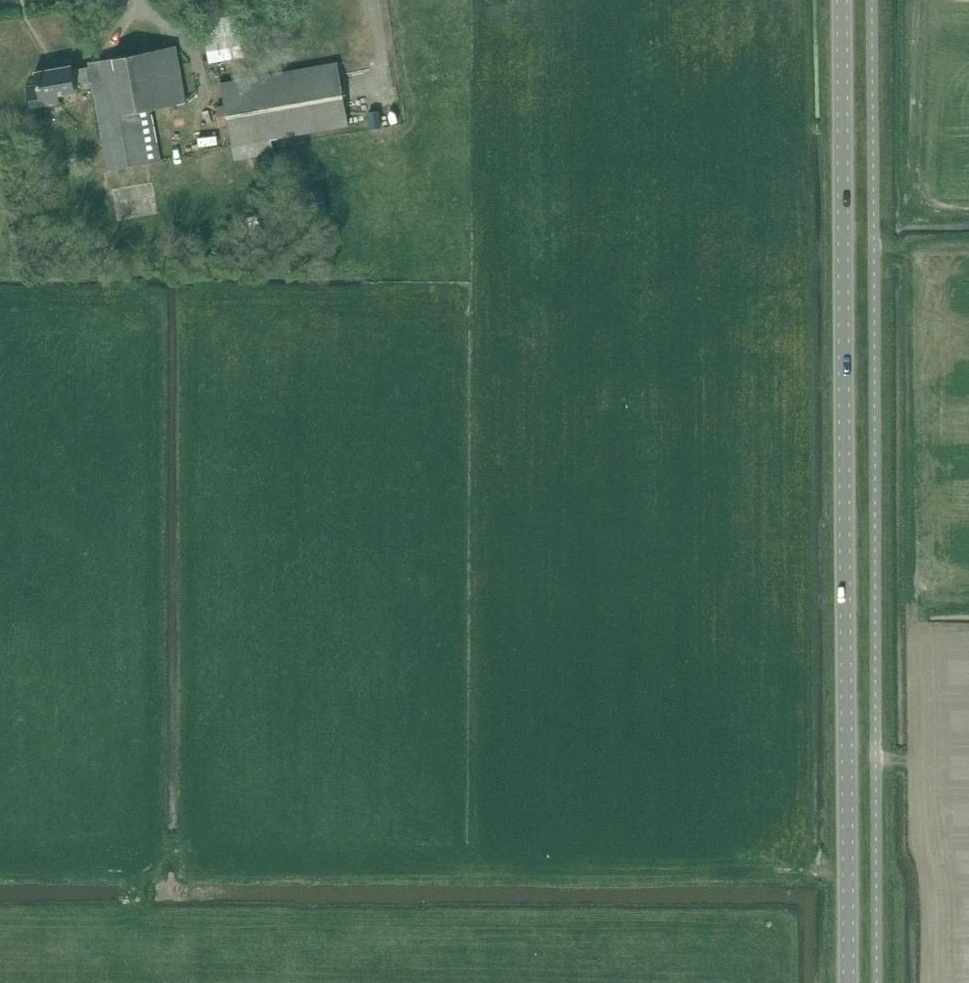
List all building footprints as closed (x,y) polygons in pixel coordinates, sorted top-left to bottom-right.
[(242,15),(204,20),(210,65),(249,58),(242,15)] [(177,47),(91,62),(92,67),(94,81),(97,101),(99,110),(109,169),(150,162),(161,160),(152,105),(186,100),(177,47)] [(339,61),(222,82),(234,147),(351,126),(339,61)] [(94,81),(92,67),(74,70),(73,64),(38,69),(41,85),(28,88),(32,108),(63,103),(61,93),(77,90),(76,84),(94,81)]
